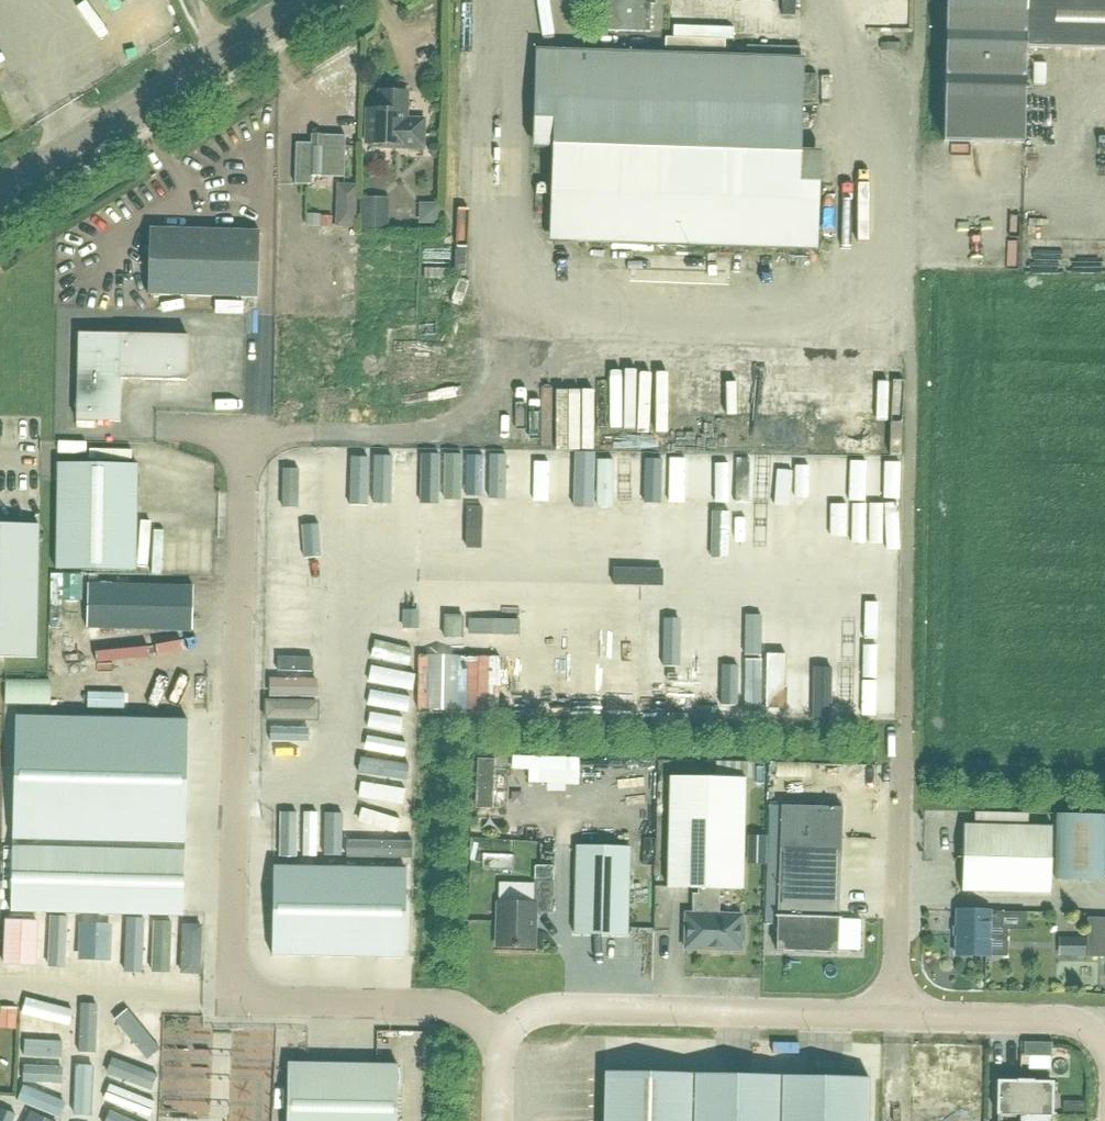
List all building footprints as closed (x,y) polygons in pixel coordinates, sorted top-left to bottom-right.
[(602,34),(647,36),(648,8),(652,9),(653,0),(604,0),(602,34)] [(1104,50),(1104,0),(945,0),(942,141),(1023,143),(1025,49),(1104,50)] [(799,60),(535,51),(531,149),(552,150),(548,243),(809,251),(813,151),(796,150),(799,60)] [(808,57),(809,120),(821,120),(821,57),(808,57)] [(405,95),(377,94),(377,112),(366,112),(364,147),(378,148),(378,150),(421,151),(422,123),(404,123),(405,95)] [(344,139),(321,138),(320,150),(311,150),(312,147),(295,146),(293,187),(310,187),(311,179),(343,180),(344,139)] [(360,199),(359,231),(388,232),(389,200),(360,199)] [(257,300),(258,234),(148,231),(147,297),(257,300)] [(187,338),(78,335),(76,423),(119,424),(120,381),(186,382),(187,338)] [(685,404),(685,350),(672,350),(671,404),(685,404)] [(720,372),(720,396),(745,397),(745,372),(720,372)] [(119,441),(116,452),(163,463),(166,452),(119,441)] [(137,467),(57,465),(55,572),(135,573),(137,467)] [(172,569),(182,528),(155,521),(144,562),(172,569)] [(0,526),(0,659),(36,659),(38,527),(0,526)] [(192,589),(87,586),(86,630),(191,632),(192,589)] [(891,635),(894,603),(868,600),(864,632),(891,635)] [(842,605),(842,616),(866,617),(866,606),(842,605)] [(772,615),(797,615),(797,606),(772,606),(772,615)] [(752,648),(751,623),(725,624),(726,649),(752,648)] [(751,672),(776,671),(775,654),(750,655),(751,672)] [(783,685),(805,679),(802,668),(780,674),(783,685)] [(48,698),(49,676),(4,676),(4,697),(48,698)] [(15,716),(10,912),(183,917),(188,721),(15,716)] [(744,780),(669,779),(666,889),(696,890),(696,895),(691,895),(691,915),(684,915),(683,950),(740,952),(740,942),(742,942),(743,926),(740,926),(741,917),(718,916),(719,891),(742,891),(744,780)] [(1104,817),(1057,816),(1055,881),(1102,882),(1104,817)] [(1051,828),(963,826),(961,892),(1050,894),(1051,828)] [(629,849),(576,848),(574,936),(627,937),(629,849)] [(840,852),(779,851),(777,916),(775,916),(775,918),(777,918),(776,951),(837,953),(838,920),(840,920),(840,918),(838,918),(840,852)] [(406,869),(273,867),(271,956),(405,958),(406,869)] [(553,884),(534,883),(533,905),(497,904),(496,948),(533,949),(534,914),(552,914),(553,884)] [(990,912),(956,911),(955,956),(989,957),(989,926),(1002,926),(1003,913),(990,913),(990,912)] [(97,919),(73,919),(73,915),(34,914),(34,961),(97,962),(97,919)] [(1088,954),(1104,954),(1104,914),(1087,915),(1088,954)] [(140,987),(195,986),(194,934),(178,935),(178,963),(140,963),(140,987)] [(18,1024),(19,1003),(2,1002),(0,1023),(18,1024)] [(40,1062),(57,1062),(58,1007),(41,1007),(40,1062)] [(83,1057),(83,1007),(68,1007),(68,1057),(83,1057)] [(90,1062),(107,1062),(108,1012),(90,1012),(90,1062)] [(21,1025),(21,1059),(35,1059),(36,1026),(21,1025)] [(161,1053),(162,1035),(115,1034),(114,1052),(161,1053)] [(116,1057),(115,1075),(160,1076),(161,1059),(116,1057)] [(289,1066),(288,1120),(396,1120),(397,1068),(289,1066)] [(40,1070),(40,1114),(56,1114),(56,1070),(40,1070)] [(90,1070),(89,1120),(106,1120),(107,1070),(90,1070)] [(34,1072),(20,1072),(20,1103),(34,1103),(34,1072)] [(604,1073),(603,1120),(867,1120),(867,1079),(604,1073)] [(115,1082),(115,1098),(158,1099),(159,1083),(115,1082)] [(997,1120),(1052,1120),(1052,1083),(997,1082),(997,1120)] [(158,1120),(158,1102),(114,1101),(114,1119),(158,1120)]
